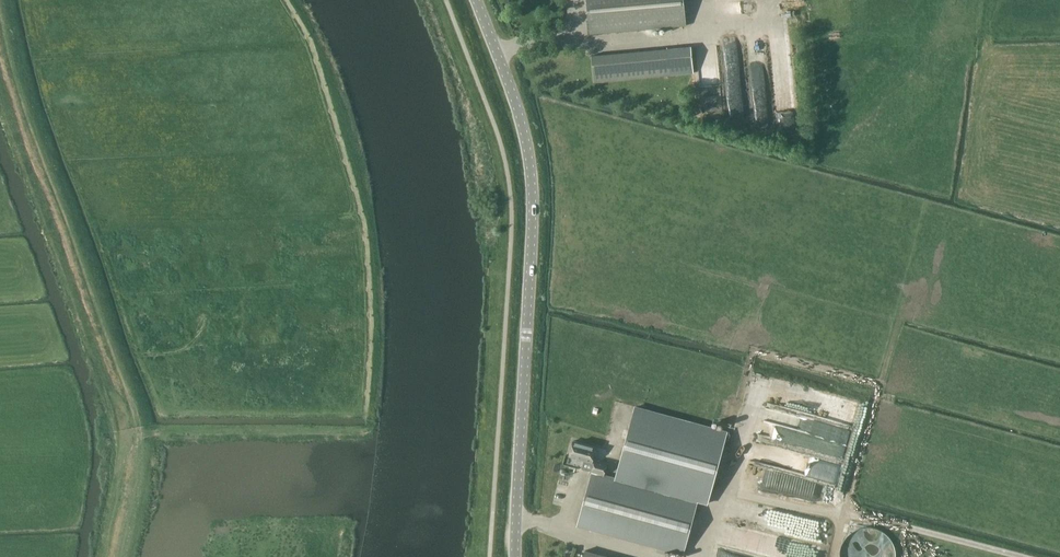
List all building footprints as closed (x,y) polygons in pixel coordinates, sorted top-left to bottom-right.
[(590,34),(687,25),(684,0),(587,0),(590,34)] [(670,75),(670,70),(668,49),(592,56),(593,70),(594,82),(670,75)] [(636,408),(616,479),(698,502),(707,504),(727,434),(636,408)] [(574,441),(569,457),(593,463),(597,448),(574,441)] [(698,502),(616,479),(605,476),(608,464),(596,461),(593,472),(578,525),(683,555),(694,516),(698,502)]
